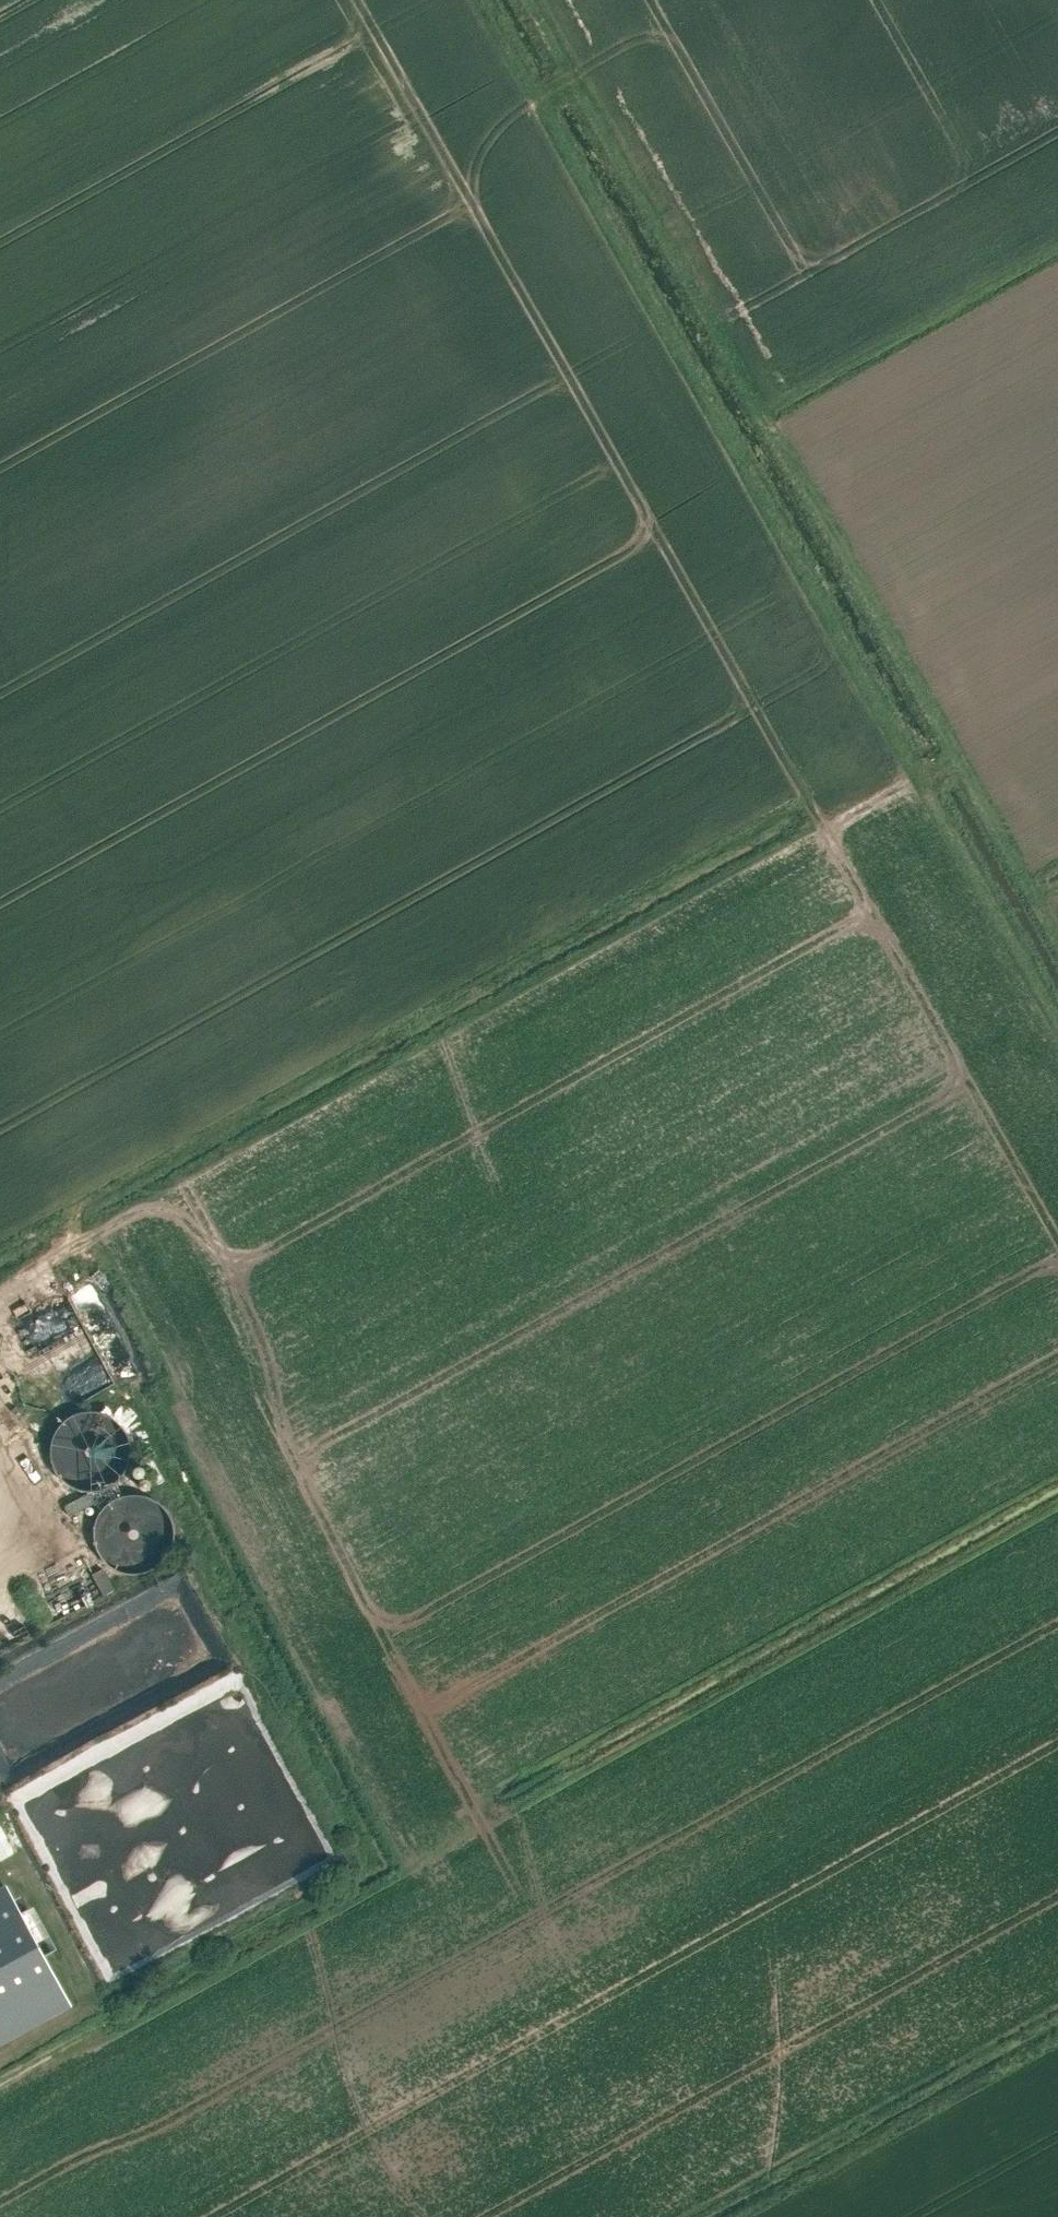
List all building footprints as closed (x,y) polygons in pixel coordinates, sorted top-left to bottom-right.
[(50,1444),(50,1451),(50,1459),(52,1466),(56,1473),(60,1479),(66,1484),(72,1488),(79,1490),(87,1492),(94,1492),(101,1490),(108,1488),(115,1484),(120,1479),(125,1473),(128,1466),(130,1459),(131,1451),(130,1444),(128,1437),(125,1430),(120,1424),(115,1419),(108,1415),(101,1412),(94,1411),(87,1411),(79,1412),(72,1415),(66,1419),(60,1424),(56,1430),(52,1437),(50,1444)] [(89,1493),(65,1505),(71,1516),(94,1504),(89,1493)] [(94,1527),(93,1534),(94,1542),(96,1549),(99,1556),(104,1562),(109,1567),(116,1571),(123,1573),(130,1575),(137,1575),(145,1573),(152,1571),(158,1567),(164,1562),(168,1556),(172,1549),(174,1542),(174,1534),(174,1527),(172,1520),(168,1513),(164,1507),(158,1502),(152,1498),(145,1495),(138,1494),(130,1494),(123,1495),(116,1498),(109,1502),(104,1507),(99,1513),(96,1520),(94,1527)] [(92,1575),(103,1596),(114,1590),(102,1569),(92,1575)] [(44,1955),(21,1913),(6,1885),(0,1888),(0,2038),(69,2000),(44,1955)]
